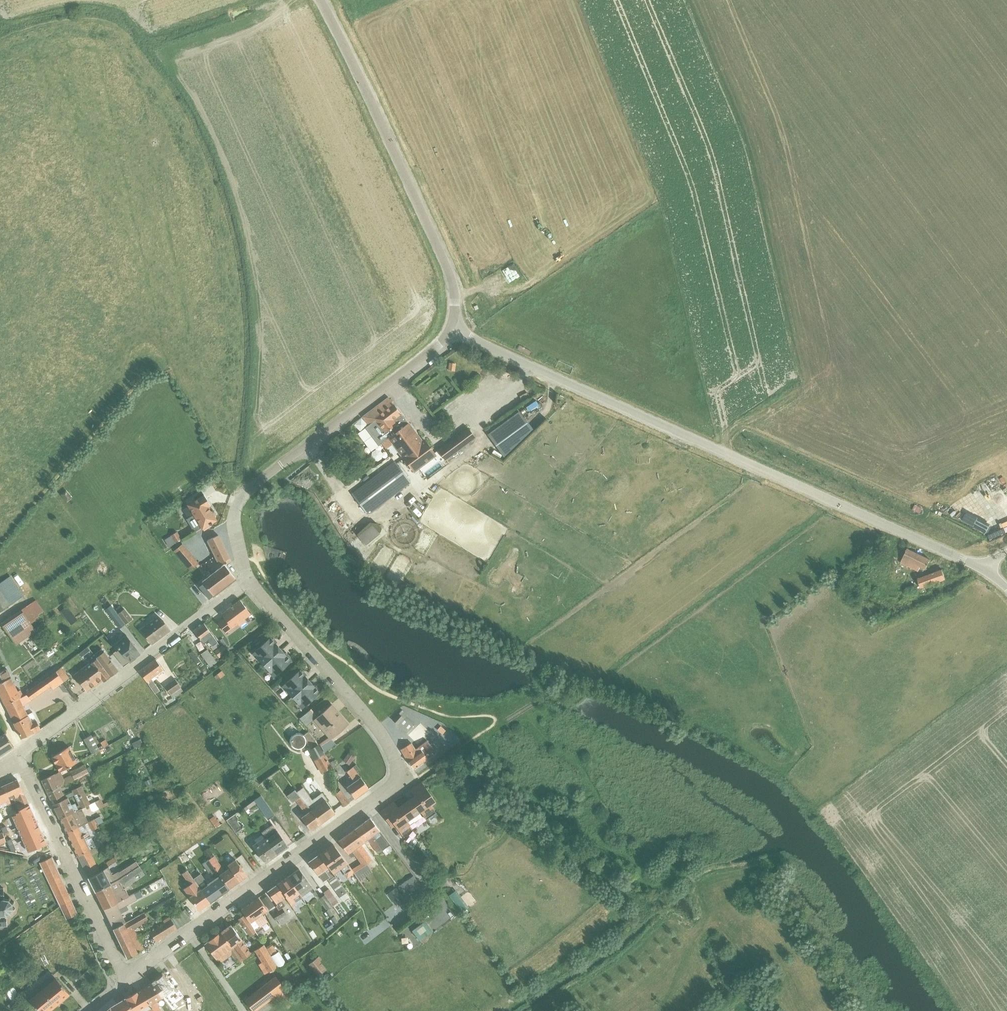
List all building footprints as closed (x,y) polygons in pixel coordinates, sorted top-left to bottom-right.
[(498,277),(507,269),(501,262),(492,270),(498,277)] [(388,397),(362,417),(386,449),(392,444),(413,472),(435,455),(424,440),(421,442),(388,397)] [(516,412),(522,421),(534,411),(528,403),(516,412)] [(468,428),(437,450),(445,460),(475,438),(468,428)] [(366,512),(408,481),(395,463),(353,495),(366,512)] [(998,492),(1005,505),(1006,504),(1006,492),(1005,488),(998,492)] [(194,514),(202,526),(203,528),(217,519),(204,498),(190,507),(194,514)] [(966,513),(961,521),(985,534),(990,526),(966,513)] [(202,526),(194,514),(186,519),(194,531),(202,526)] [(361,520),(357,523),(360,526),(350,535),(357,543),(371,530),(361,520)] [(1006,534),(1006,528),(992,534),(994,539),(1006,534)] [(177,531),(165,539),(169,546),(176,542),(177,544),(182,540),(182,539),(177,531)] [(219,535),(207,540),(218,563),(226,560),(227,563),(232,561),(219,535)] [(376,539),(368,546),(372,552),(381,545),(376,539)] [(184,543),(175,549),(191,570),(199,563),(184,543)] [(930,560),(914,552),(907,548),(900,563),(918,571),(920,567),(925,569),(930,560)] [(225,564),(213,573),(225,587),(234,580),(234,576),(225,564)] [(920,588),(945,579),(942,569),(917,578),(920,588)] [(225,587),(213,573),(203,581),(204,583),(199,586),(209,599),(225,587)] [(0,583),(0,612),(24,595),(11,575),(0,583)] [(36,599),(22,609),(31,623),(36,620),(35,618),(45,612),(36,599)] [(251,614),(240,599),(221,613),(228,622),(221,627),(226,633),(238,623),(239,625),(245,620),(244,618),(251,614)] [(67,605),(61,610),(72,625),(78,620),(67,605)] [(126,624),(116,610),(111,605),(105,609),(120,628),(126,624)] [(120,607),(116,610),(126,624),(133,619),(125,608),(123,609),(120,607)] [(31,623),(22,609),(2,623),(17,645),(37,631),(31,623)] [(159,614),(140,629),(151,644),(171,629),(159,614)] [(204,623),(194,630),(204,643),(208,639),(209,641),(207,643),(210,647),(211,646),(213,649),(220,645),(204,623)] [(119,648),(130,662),(137,657),(136,656),(140,652),(126,634),(112,645),(116,651),(119,648)] [(263,664),(281,648),(276,643),(273,640),(274,640),(271,637),(252,653),(256,657),(256,656),(263,664)] [(222,645),(214,650),(219,657),(227,651),(222,645)] [(88,646),(79,653),(82,656),(91,649),(88,646)] [(97,658),(110,676),(111,676),(119,670),(102,648),(94,654),(97,658)] [(119,648),(116,651),(114,652),(124,666),(130,662),(119,648)] [(281,648),(263,664),(270,672),(269,673),(274,677),(292,660),(289,657),(286,655),(286,654),(281,648)] [(208,649),(201,653),(211,667),(217,662),(208,649)] [(193,650),(189,653),(197,664),(202,661),(193,650)] [(110,676),(97,658),(74,674),(87,691),(102,679),(104,681),(104,680),(110,676)] [(156,659),(139,671),(156,693),(160,690),(153,680),(157,678),(156,677),(165,671),(156,659)] [(62,666),(56,671),(64,681),(69,677),(62,666)] [(11,677),(7,668),(0,672),(0,682),(11,677)] [(212,668),(205,674),(209,679),(216,674),(212,668)] [(292,697),(310,681),(305,675),(305,676),(303,673),(300,669),(281,686),(292,697)] [(24,696),(6,704),(20,734),(22,738),(31,733),(41,728),(33,712),(28,713),(23,704),(51,686),(54,689),(64,681),(56,671),(27,692),(28,693),(24,696)] [(222,671),(214,677),(216,679),(220,677),(221,678),(225,675),(222,671)] [(0,682),(0,693),(5,704),(6,704),(24,696),(21,689),(18,690),(11,677),(0,682)] [(145,691),(150,689),(144,677),(139,679),(145,691)] [(175,678),(165,686),(173,698),(176,695),(183,690),(175,678)] [(310,681),(292,697),(302,708),(320,692),(318,689),(317,689),(315,686),(310,681)] [(311,709),(300,718),(307,726),(314,720),(329,737),(320,743),(325,752),(336,744),(332,738),(348,724),(331,704),(321,713),(320,712),(318,713),(320,714),(318,716),(311,709)] [(308,731),(304,735),(312,748),(310,749),(315,758),(314,759),(321,772),(331,767),(319,744),(310,733),(308,731)] [(14,746),(5,732),(0,735),(0,754),(14,746)] [(98,747),(91,734),(84,738),(93,753),(100,749),(99,749),(98,747)] [(296,749),(299,749),(301,749),(303,747),(305,745),(305,742),(305,739),(304,737),(302,735),(300,734),(298,734),(295,734),(293,735),(291,737),(290,739),(290,742),(290,744),(291,747),(293,748),(296,749)] [(141,738),(133,742),(135,747),(143,743),(141,738)] [(412,742),(401,749),(408,761),(414,768),(436,751),(427,740),(416,749),(412,742)] [(76,758),(69,746),(52,757),(60,771),(61,770),(80,761),(78,757),(76,758)] [(349,752),(343,760),(348,764),(355,756),(349,752)] [(42,779),(48,792),(60,786),(92,770),(90,765),(86,767),(85,764),(70,771),(72,773),(64,778),(61,770),(60,771),(42,779)] [(357,771),(353,766),(347,771),(354,781),(347,787),(355,798),(369,788),(357,771)] [(46,838),(20,781),(0,790),(0,812),(15,805),(33,844),(46,838)] [(421,811),(424,816),(426,819),(436,812),(431,804),(435,801),(422,781),(410,789),(415,796),(399,807),(394,801),(380,811),(392,827),(395,825),(403,836),(413,829),(410,825),(407,821),(420,812),(421,811)] [(60,786),(48,792),(60,818),(82,807),(90,803),(82,785),(72,789),(73,791),(64,795),(60,786)] [(303,787),(297,792),(321,823),(335,812),(321,793),(313,800),(303,787)] [(321,823),(297,792),(295,789),(287,795),(293,802),(296,800),(306,813),(301,817),(309,827),(311,830),(321,823)] [(341,789),(335,793),(344,806),(350,802),(341,789)] [(261,795),(244,807),(248,813),(250,812),(249,810),(250,809),(249,808),(257,802),(268,819),(275,814),(261,795)] [(101,798),(96,800),(100,808),(110,803),(109,801),(104,804),(101,798)] [(147,803),(142,806),(147,813),(152,810),(147,803)] [(82,807),(60,818),(67,832),(89,821),(82,807)] [(410,825),(424,816),(421,811),(420,812),(407,821),(410,825)] [(236,813),(227,819),(236,832),(243,828),(238,821),(239,817),(236,813)] [(200,818),(207,827),(213,823),(206,814),(200,818)] [(215,815),(210,819),(216,827),(221,824),(215,815)] [(67,832),(78,856),(90,849),(96,846),(89,831),(104,823),(101,816),(89,821),(67,832)] [(370,817),(363,823),(383,850),(390,844),(370,817)] [(363,823),(355,828),(367,845),(370,843),(378,853),(383,850),(363,823)] [(265,836),(277,854),(289,846),(273,824),(262,832),(265,836)] [(355,828),(347,834),(367,863),(369,861),(370,863),(371,861),(371,860),(372,859),(364,848),(367,845),(355,828)] [(367,863),(347,834),(339,840),(348,853),(349,853),(351,857),(355,854),(361,862),(363,866),(354,872),(360,880),(373,872),(367,863)] [(222,836),(214,842),(217,847),(225,841),(222,836)] [(277,854),(265,836),(253,845),(264,860),(267,861),(277,854)] [(327,848),(320,853),(334,873),(342,867),(346,873),(345,874),(347,877),(354,872),(352,868),(335,846),(329,850),(327,848)] [(240,880),(230,867),(225,870),(208,847),(203,850),(209,859),(220,875),(229,888),(240,880)] [(90,849),(78,856),(89,877),(100,870),(90,849)] [(334,873),(320,853),(309,861),(323,881),(327,878),(343,900),(350,896),(334,873)] [(60,905),(72,900),(52,856),(40,862),(60,905)] [(209,884),(201,888),(210,901),(217,896),(229,888),(220,875),(209,859),(203,864),(209,872),(211,870),(216,878),(208,884),(209,884)] [(230,867),(240,880),(247,875),(235,859),(228,864),(230,867)] [(89,877),(96,891),(140,866),(137,861),(113,875),(108,866),(100,870),(89,877)] [(361,862),(352,868),(354,872),(363,866),(361,862)] [(96,891),(104,908),(129,896),(125,888),(124,889),(122,884),(142,870),(140,866),(96,891)] [(166,866),(160,869),(168,881),(173,878),(166,866)] [(299,868),(288,876),(302,896),(313,888),(299,868)] [(201,888),(193,878),(189,872),(185,876),(192,886),(186,890),(199,909),(210,901),(201,888)] [(201,872),(193,878),(201,888),(209,884),(208,884),(201,872)] [(413,875),(405,881),(412,891),(421,885),(413,875)] [(287,877),(278,883),(287,896),(292,905),(294,904),(299,912),(308,906),(287,877)] [(412,891),(405,881),(399,885),(406,895),(412,891)] [(287,896),(278,883),(268,890),(278,905),(276,905),(279,909),(272,913),(277,921),(278,920),(280,925),(289,919),(283,907),(285,904),(282,899),(287,896)] [(8,925),(6,914),(11,912),(13,908),(13,903),(9,899),(4,898),(4,887),(0,888),(0,926),(8,925)] [(396,887),(387,893),(395,904),(404,898),(396,887)] [(326,895),(334,905),(339,902),(329,888),(324,892),(326,895)] [(456,890),(449,896),(462,912),(469,907),(456,890)] [(104,908),(113,927),(126,921),(121,912),(128,909),(126,905),(137,899),(134,893),(129,896),(104,908)] [(268,895),(262,898),(269,909),(275,905),(268,895)] [(334,905),(326,895),(319,899),(327,910),(334,905)] [(259,897),(241,909),(250,922),(255,918),(260,926),(268,921),(263,913),(268,910),(259,897)] [(72,900),(60,905),(66,918),(78,913),(72,900)] [(113,927),(128,956),(142,949),(132,929),(150,920),(145,911),(126,921),(113,927)] [(150,931),(156,941),(178,928),(170,916),(163,920),(164,922),(150,931)] [(231,925),(222,932),(244,959),(251,952),(248,948),(246,949),(241,943),(243,941),(231,925)] [(405,937),(412,931),(408,925),(400,931),(405,937)] [(263,928),(257,932),(260,937),(263,935),(265,931),(263,928)] [(260,937),(257,932),(256,931),(251,934),(255,942),(254,943),(257,948),(265,945),(260,937)] [(244,959),(222,932),(206,943),(220,963),(232,955),(238,963),(244,959)] [(394,937),(397,943),(404,940),(402,934),(394,937)] [(273,944),(267,948),(278,966),(278,967),(286,962),(279,951),(278,952),(273,944)] [(265,945),(257,948),(255,950),(268,972),(278,966),(267,948),(265,945)] [(313,961),(308,964),(315,972),(319,969),(313,961)] [(88,970),(80,977),(83,981),(91,974),(88,970)] [(40,1010),(48,1010),(62,1000),(70,994),(52,973),(34,988),(38,993),(30,999),(40,1010)] [(163,975),(152,982),(163,997),(165,999),(170,996),(169,993),(175,989),(173,987),(175,987),(170,980),(168,981),(163,975)] [(245,999),(254,1010),(256,1010),(276,995),(282,1002),(291,995),(275,975),(245,999)] [(142,988),(154,1010),(162,1010),(156,1001),(163,997),(152,982),(142,988)] [(14,985),(5,990),(11,999),(19,995),(14,985)] [(126,998),(134,1010),(144,1010),(147,1009),(148,1010),(154,1010),(142,988),(126,998)] [(126,998),(110,1007),(113,1010),(134,1010),(126,998)]
